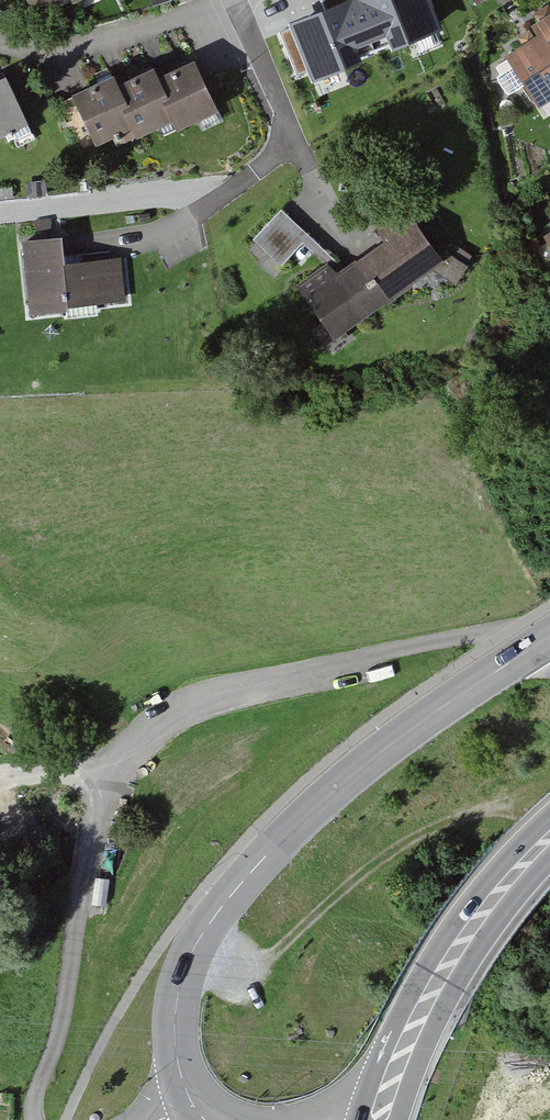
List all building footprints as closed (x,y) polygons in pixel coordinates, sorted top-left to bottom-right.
[(289,27),(313,87),(443,35),(429,0),(356,0),(350,2),(326,12),(289,27)] [(326,12),(350,2),(349,0),(321,0),(326,12)] [(517,55),(549,107),(549,106),(549,19),(537,27),(544,38),(517,55)] [(122,73),(83,92),(108,144),(139,130),(143,137),(180,119),(187,133),(228,113),(202,59),(165,77),(162,70),(128,86),(122,73)] [(495,70),(511,97),(527,87),(511,60),(495,70)] [(39,123),(16,77),(0,85),(0,142),(39,123)] [(339,261),(309,283),(347,336),(454,257),(410,197),(380,220),(394,239),(348,273),(339,261)] [(322,241),(289,207),(260,236),(293,270),(322,241)] [(74,237),(33,241),(39,312),(130,304),(126,261),(76,265),(74,237)]
